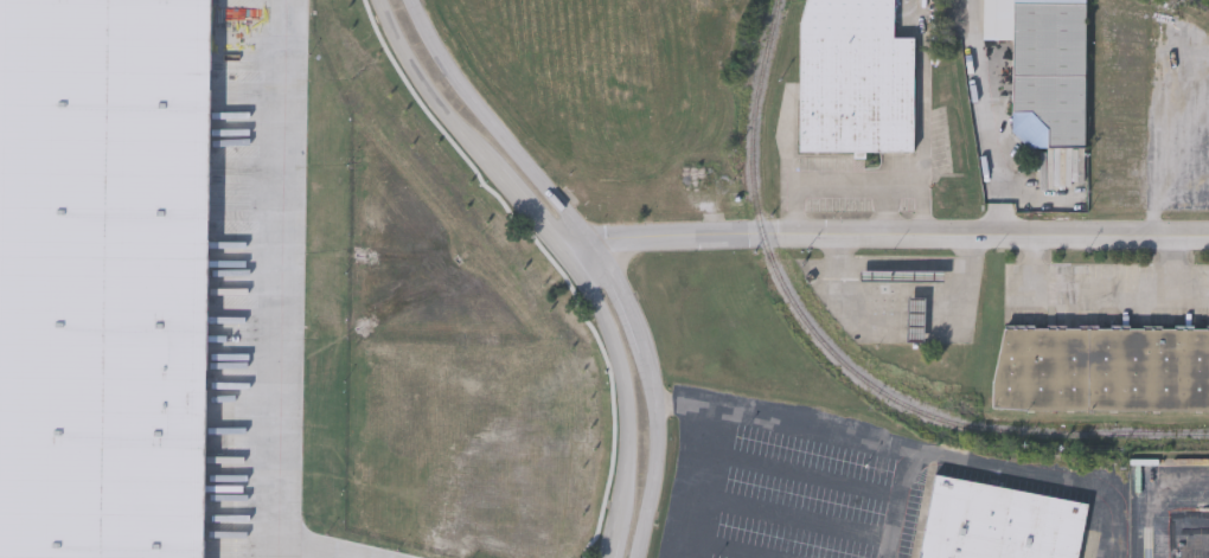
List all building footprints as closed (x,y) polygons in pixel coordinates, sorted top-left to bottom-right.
[(211,0),(202,557),(0,557),(0,0),(211,0)] [(191,23),(250,24),(250,28),(287,28),(288,0),(191,0),(191,23)] [(798,155),(799,0),(891,0),(891,40),(913,40),(911,155),(798,155)] [(980,41),(980,0),(1011,0),(1011,5),(1083,6),(1082,149),(1023,149),(1023,137),(1010,137),(1010,41),(980,41)] [(994,327),(1208,328),(1208,411),(993,410),(994,327)] [(1089,505),(1079,557),(918,557),(934,474),(1089,505)]
